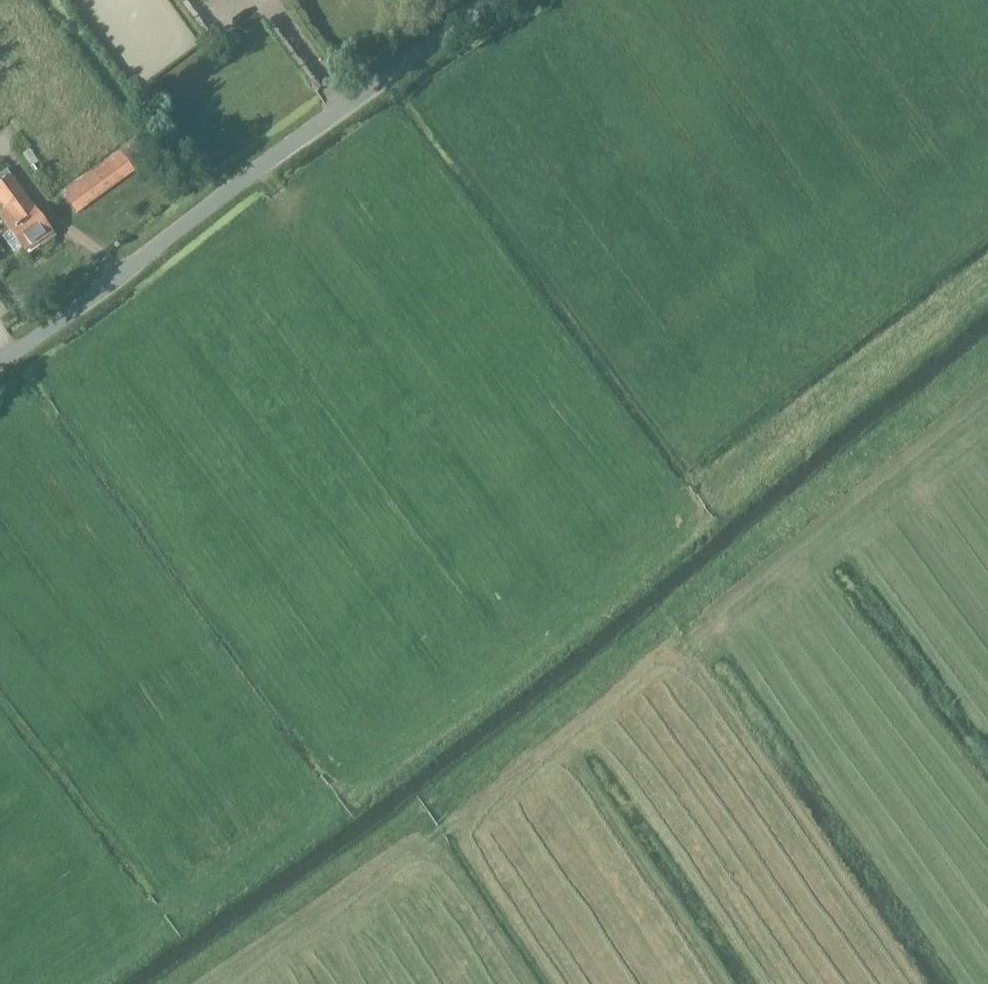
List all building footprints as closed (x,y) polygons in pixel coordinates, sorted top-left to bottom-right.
[(126,147),(63,194),(70,204),(77,214),(151,160),(136,140),(126,147)] [(5,210),(0,214),(0,218),(8,229),(10,231),(11,233),(23,250),(25,252),(39,242),(42,246),(56,237),(11,176),(7,170),(0,175),(0,203),(5,210)] [(23,250),(11,233),(3,239),(16,255),(23,250)]
